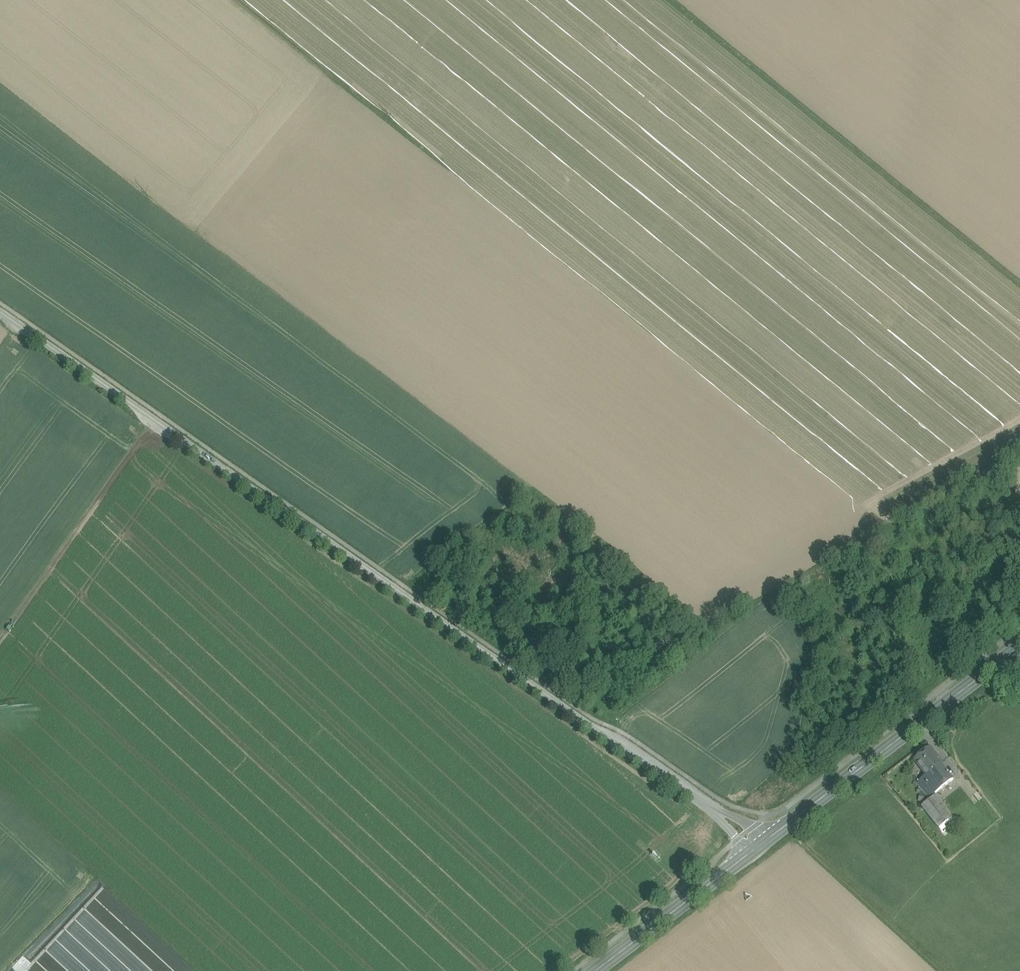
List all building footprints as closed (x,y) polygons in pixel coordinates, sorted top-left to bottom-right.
[(926,776),(942,764),(943,763),(931,747),(914,760),(926,776)] [(926,776),(917,783),(929,800),(936,795),(935,794),(954,779),(942,764),(926,776)] [(944,808),(952,819),(973,804),(964,793),(945,807),(944,808)] [(945,807),(936,795),(929,800),(922,806),(940,829),(952,819),(944,808),(945,807)]
